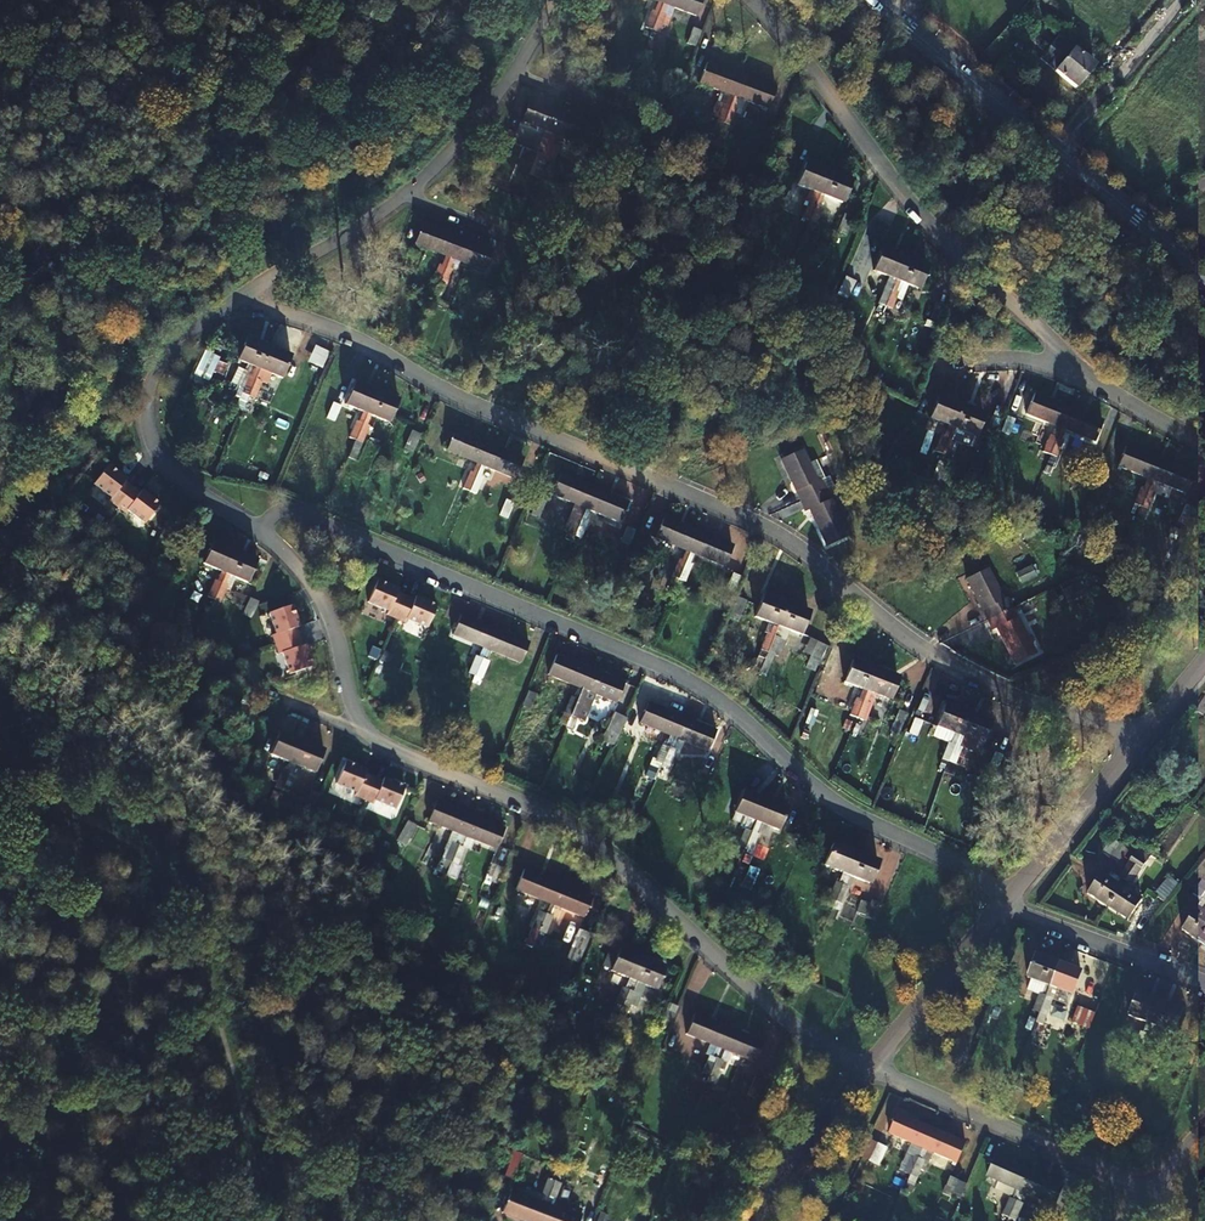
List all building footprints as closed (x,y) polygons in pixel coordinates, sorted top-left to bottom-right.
[(595,33),(605,37),(612,18),(634,27),(640,10),(627,5),(629,0),(607,0),(595,33)] [(651,31),(663,0),(653,0),(658,2),(654,13),(651,12),(644,29),(651,31)] [(651,31),(657,34),(663,17),(660,16),(665,5),(696,17),(702,0),(663,0),(651,31)] [(1060,38),(1050,49),(1085,77),(1094,66),(1060,38)] [(1085,77),(1050,49),(1044,43),(1039,48),(1045,53),(1039,60),(1075,89),(1085,77)] [(1008,59),(1014,64),(1023,54),(1017,48),(1008,59)] [(716,122),(722,125),(741,77),(708,63),(700,83),(729,96),(725,106),(722,105),(716,122)] [(741,77),(722,125),(728,127),(735,110),(732,109),(736,99),(767,111),(775,91),(741,77)] [(546,164),(565,116),(531,102),(522,123),(545,132),(538,150),(543,151),(532,178),(539,180),(546,164)] [(565,116),(546,164),(552,166),(558,150),(556,149),(560,138),(590,150),(598,130),(565,116)] [(757,143),(764,146),(769,132),(763,129),(757,143)] [(500,147),(508,151),(514,135),(506,132),(500,147)] [(808,224),(828,173),(806,164),(796,187),(802,190),(798,200),(807,204),(801,221),(808,224)] [(850,182),(828,173),(808,224),(813,226),(820,209),(818,208),(822,198),(841,205),(850,182)] [(837,229),(847,232),(852,215),(843,212),(837,229)] [(430,286),(437,289),(457,239),(423,225),(415,246),(445,258),(440,271),(437,270),(430,286)] [(457,239),(437,289),(444,291),(450,275),(447,274),(452,261),(483,274),(491,253),(457,239)] [(852,264),(861,268),(867,252),(858,248),(852,264)] [(878,307),(885,309),(904,259),(883,250),(874,273),(892,280),(888,291),(885,290),(878,307)] [(904,259),(885,309),(890,312),(897,296),(894,294),(899,283),(918,291),(927,269),(904,259)] [(931,314),(939,317),(945,302),(937,299),(931,314)] [(241,394),(249,397),(269,348),(247,339),(238,361),(256,369),(252,379),(248,378),(241,394)] [(306,360),(321,367),(328,351),(312,344),(306,360)] [(269,348),(249,397),(255,400),(262,384),(258,382),(263,372),(281,380),(291,358),(269,348)] [(204,349),(193,373),(207,380),(218,355),(204,349)] [(349,439),(356,442),(376,393),(353,384),(345,406),(362,413),(358,423),(355,423),(349,439)] [(921,388),(917,401),(924,403),(928,390),(921,388)] [(277,409),(286,413),(292,396),(284,392),(277,409)] [(376,393),(356,442),(363,445),(370,429),(366,427),(371,417),(389,425),(398,402),(376,393)] [(1009,410),(1018,413),(1024,396),(1015,393),(1009,410)] [(1042,455),(1049,457),(1067,409),(1033,396),(1026,416),(1056,428),(1051,440),(1048,438),(1042,455)] [(934,455),(941,457),(961,407),(938,399),(930,421),(948,428),(944,439),(941,438),(934,455)] [(961,407),(941,457),(948,460),(954,443),(951,442),(956,431),(974,438),(983,415),(961,407)] [(1102,423),(1067,409),(1049,457),(1056,460),(1059,451),(1063,452),(1070,434),(1094,443),(1102,423)] [(323,426),(330,429),(336,413),(329,410),(323,426)] [(908,426),(918,428),(921,414),(911,412),(908,426)] [(986,434),(995,437),(1001,423),(992,419),(986,434)] [(319,450),(333,454),(339,436),(325,432),(319,450)] [(463,491),(470,494),(490,446),(455,432),(446,452),(477,465),(472,475),(469,474),(463,491)] [(404,451),(414,455),(421,437),(412,433),(404,451)] [(418,458),(428,463),(434,447),(424,443),(418,458)] [(490,446),(470,494),(477,497),(484,480),(480,479),(485,469),(514,481),(523,460),(490,446)] [(779,456),(801,503),(826,492),(821,482),(817,484),(799,447),(779,456)] [(1133,507),(1140,510),(1159,462),(1125,448),(1118,468),(1147,480),(1142,492),(1139,490),(1133,507)] [(1088,473),(1096,477),(1101,462),(1094,459),(1088,473)] [(117,505),(132,486),(124,480),(126,477),(108,462),(93,481),(112,496),(109,499),(117,505)] [(1159,462),(1140,510),(1147,513),(1153,496),(1150,495),(1155,483),(1185,495),(1192,476),(1159,462)] [(1099,478),(1106,480),(1112,466),(1104,463),(1099,478)] [(570,537),(576,540),(598,491),(563,477),(555,498),(584,511),(580,521),(577,520),(570,537)] [(132,486),(117,505),(125,512),(127,509),(146,524),(161,505),(143,491),(141,494),(132,486)] [(630,505),(598,491),(576,540),(583,543),(589,525),(587,524),(592,514),(621,526),(630,505)] [(826,492),(801,503),(805,513),(810,511),(826,547),(846,538),(826,492)] [(532,517),(541,521),(547,505),(538,501),(532,517)] [(1178,524),(1186,527),(1192,511),(1184,508),(1178,524)] [(677,582),(697,534),(663,519),(654,540),(684,553),(679,563),(677,562),(670,579),(677,582)] [(632,551),(641,555),(648,537),(639,534),(632,551)] [(730,548),(697,534),(677,582),(684,585),(691,568),(688,567),(692,556),(721,568),(730,548)] [(213,601),(235,551),(213,542),(203,564),(222,572),(217,582),(213,581),(206,598),(213,601)] [(177,567),(186,571),(192,555),(184,551),(177,567)] [(257,561),(235,551),(213,601),(219,604),(227,587),(224,585),(229,575),(247,583),(257,561)] [(1015,571),(1020,582),(1035,575),(1030,564),(1015,571)] [(987,621),(1012,609),(1007,598),(1002,601),(984,565),(964,574),(987,621)] [(723,586),(731,590),(738,575),(730,572),(723,586)] [(377,582),(367,604),(387,612),(386,616),(395,619),(405,597),(396,594),(397,590),(377,582)] [(1061,587),(1065,600),(1080,595),(1075,582),(1061,587)] [(765,654),(786,605),(785,605),(763,596),(754,618),(772,626),(769,636),(765,635),(758,651),(765,654)] [(252,614),(257,600),(249,597),(244,611),(252,614)] [(405,597),(395,619),(404,624),(406,620),(426,629),(436,607),(415,598),(413,601),(405,597)] [(731,613),(740,617),(746,602),(738,598),(731,613)] [(786,605),(765,654),(772,657),(779,642),(783,643),(788,633),(798,637),(808,614),(786,605)] [(298,628),(291,607),(268,614),(275,635),(271,636),(274,645),(297,638),(294,629),(298,628)] [(1035,656),(1012,609),(987,621),(992,632),(997,630),(1014,666),(1035,656)] [(471,672),(478,675),(498,628),(464,614),(456,634),(485,647),(481,657),(478,656),(471,672)] [(532,642),(498,628),(478,675),(485,678),(492,662),(489,660),(493,650),(523,663),(532,642)] [(297,638),(274,645),(277,655),(281,654),(288,675),(310,667),(303,646),(300,647),(297,638)] [(807,665),(815,669),(824,648),(816,645),(807,665)] [(564,715),(571,718),(591,670),(557,655),(549,676),(579,689),(574,699),(571,698),(564,715)] [(837,731),(847,736),(854,718),(875,670),(853,660),(843,682),(855,687),(837,731)] [(626,685),(591,670),(571,718),(579,721),(585,704),(582,703),(587,693),(617,706),(626,685)] [(897,679),(875,670),(854,718),(861,721),(868,704),(865,703),(869,694),(887,701),(897,679)] [(660,764),(681,717),(647,702),(639,722),(668,735),(663,746),(660,745),(653,761),(660,764)] [(1197,723),(1204,710),(1204,707),(1199,703),(1190,718),(1197,723)] [(939,759),(946,762),(967,714),(945,705),(936,726),(947,731),(943,742),(946,743),(939,759)] [(898,735),(906,712),(897,709),(889,731),(898,735)] [(623,746),(629,729),(621,726),(624,716),(611,712),(602,739),(623,746)] [(967,714),(946,762),(952,765),(959,749),(963,751),(968,740),(980,745),(989,723),(967,714)] [(714,731),(681,717),(660,764),(667,767),(674,750),(671,749),(676,739),(706,751),(714,731)] [(907,735),(914,738),(922,721),(914,718),(907,735)] [(282,790),(302,741),(280,732),(270,754),(289,762),(285,772),(282,771),(275,788),(282,790)] [(324,750),(302,741),(282,790),(288,793),(295,776),(292,775),(296,765),(315,772),(324,750)] [(345,762),(336,784),(356,792),(355,795),(364,799),(374,777),(365,773),(366,770),(345,762)] [(695,780),(704,784),(710,770),(700,766),(695,780)] [(257,788),(264,791),(270,778),(262,775),(257,788)] [(374,777),(364,799),(373,803),(375,800),(395,808),(404,786),(383,777),(382,781),(374,777)] [(313,809),(319,794),(311,790),(305,806),(313,809)] [(737,847),(743,850),(764,799),(743,791),(733,813),(752,821),(747,832),(744,830),(737,847)] [(764,799),(743,850),(749,853),(756,836),(753,835),(758,824),(777,831),(786,809),(764,799)] [(450,863),(470,815),(436,801),(428,821),(458,833),(454,844),(451,843),(443,860),(450,863)] [(505,829),(470,815),(450,863),(458,866),(465,849),(462,848),(466,836),(497,850),(505,829)] [(403,837),(413,841),(419,827),(409,822),(403,837)] [(828,899),(835,901),(855,853),(833,843),(823,865),(842,873),(838,883),(835,882),(828,899)] [(1098,861),(1106,866),(1114,852),(1107,847),(1098,861)] [(877,862),(855,853),(835,901),(841,904),(848,887),(845,886),(849,876),(867,884),(877,862)] [(1086,897),(1106,909),(1137,862),(1131,858),(1117,879),(1120,882),(1116,887),(1099,876),(1086,897)] [(488,881),(498,885),(506,865),(496,861),(488,881)] [(1144,866),(1137,862),(1106,909),(1128,923),(1140,903),(1122,892),(1126,886),(1130,888),(1144,866)] [(531,928),(538,931),(559,883),(524,869),(515,890),(545,903),(541,913),(538,912),(531,928)] [(1167,875),(1153,893),(1162,901),(1177,883),(1167,875)] [(559,883),(538,931),(547,935),(553,918),(550,917),(554,906),(583,919),(592,897),(559,883)] [(871,903),(878,907),(885,891),(877,888),(871,903)] [(1202,946),(1204,941),(1204,920),(1194,912),(1181,932),(1202,946)] [(576,946),(585,949),(591,933),(582,930),(576,946)] [(617,1005),(623,1007),(643,957),(622,948),(613,972),(631,979),(627,989),(624,988),(617,1005)] [(643,957),(623,1007),(630,1010),(636,994),(633,992),(638,982),(655,990),(665,967),(643,957)] [(1024,1035),(1030,1037),(1039,1015),(1058,965),(1035,957),(1028,979),(1046,986),(1042,997),(1039,996),(1024,1035)] [(1081,973),(1058,965),(1039,1015),(1046,1017),(1052,1001),(1049,999),(1053,989),(1072,996),(1081,973)] [(1009,1000),(1014,985),(1006,982),(1000,997),(1009,1000)] [(1115,993),(1106,990),(1101,1006),(1109,1009),(1115,993)] [(1141,1053),(1160,1004),(1137,995),(1129,1018),(1148,1025),(1144,1035),(1141,1034),(1134,1051),(1141,1053)] [(679,1006),(670,1003),(664,1018),(673,1022),(679,1006)] [(1182,1012),(1160,1004),(1141,1053),(1147,1056),(1154,1039),(1158,1040),(1161,1031),(1174,1035),(1182,1012)] [(1074,1024),(1083,1027),(1088,1012),(1080,1008),(1074,1024)] [(696,1089),(703,1091),(706,1083),(729,1029),(694,1014),(685,1035),(710,1044),(705,1056),(709,1057),(696,1089)] [(762,1042),(729,1029),(706,1083),(712,1086),(722,1063),(725,1064),(730,1054),(754,1063),(762,1042)] [(1184,1070),(1190,1072),(1198,1050),(1190,1046),(1183,1063),(1186,1064),(1184,1070)] [(906,1172),(913,1175),(934,1129),(899,1113),(890,1134),(920,1147),(916,1157),(913,1156),(906,1172)] [(934,1129),(913,1175),(921,1178),(928,1163),(924,1161),(928,1151),(958,1164),(967,1143),(934,1129)] [(862,1157),(871,1161),(879,1144),(870,1140),(862,1157)] [(1001,1214),(1010,1218),(1030,1171),(997,1156),(989,1177),(1016,1189),(1012,1199),(1008,1198),(1001,1214)] [(508,1175),(517,1179),(524,1163),(515,1158),(508,1175)] [(1010,1218),(1016,1220),(1017,1220),(1025,1205),(1021,1203),(1025,1193),(1055,1207),(1064,1186),(1030,1171),(1010,1218)] [(539,1220),(579,1220),(581,1216),(569,1211),(568,1214),(549,1206),(553,1198),(556,1199),(563,1184),(570,1187),(573,1181),(559,1175),(556,1181),(539,1220)] [(953,1197),(960,1182),(952,1178),(944,1195),(952,1198),(953,1197)] [(556,1181),(550,1179),(544,1194),(547,1196),(544,1204),(525,1195),(526,1193),(513,1188),(503,1213),(523,1220),(539,1220),(556,1181)] [(960,1200),(967,1185),(960,1182),(953,1197),(960,1200)] [(588,1201),(598,1206),(605,1189),(596,1185),(588,1201)] [(608,1215),(601,1212),(598,1220),(606,1220),(608,1215)]
